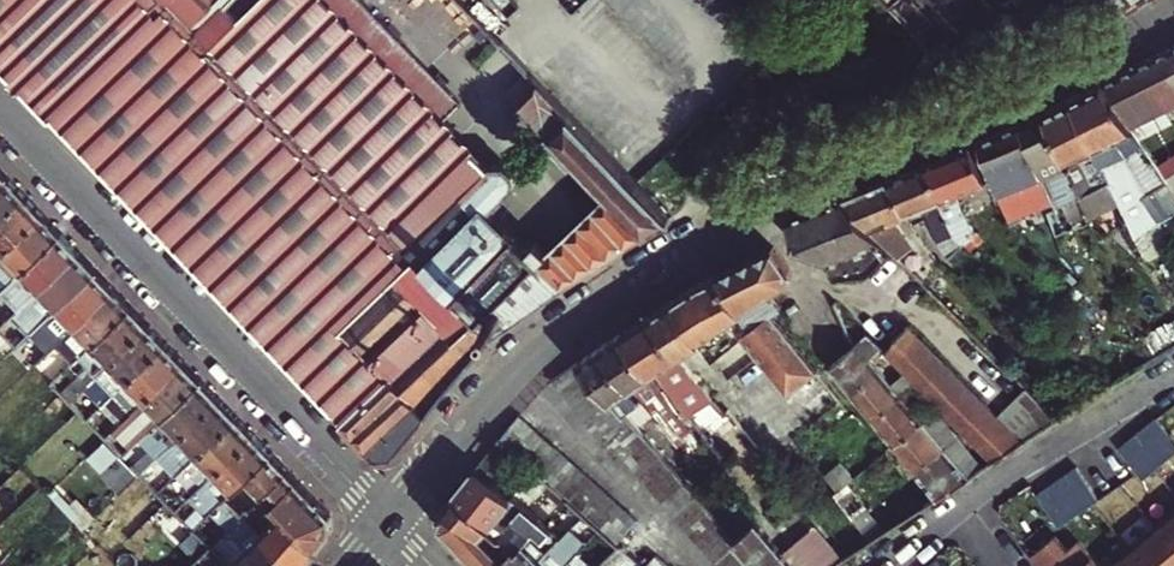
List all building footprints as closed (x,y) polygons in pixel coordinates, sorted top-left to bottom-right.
[(374,455),(394,454),(495,331),(583,269),(562,234),(548,248),(537,237),(529,245),(494,210),(514,183),(514,171),(507,163),(492,164),(470,141),(485,127),(361,0),(0,0),(0,64),(374,455)] [(936,0),(897,0),(891,5),(931,46),(958,30),(936,0)] [(993,10),(1009,0),(988,0),(993,10)] [(1039,31),(1056,22),(1045,0),(1023,0),(1039,31)] [(1136,64),(1157,97),(1155,99),(1162,109),(1173,103),(1173,44),(1136,64)] [(1103,80),(1164,180),(1173,172),(1173,138),(1165,143),(1142,105),(1155,99),(1157,97),(1136,64),(1103,80)] [(1103,80),(1072,96),(1100,159),(1126,146),(1127,148),(1124,159),(1126,162),(1147,196),(1166,183),(1164,180),(1103,80)] [(671,216),(542,84),(522,104),(549,133),(541,141),(568,168),(577,160),(608,191),(583,216),(591,225),(595,234),(610,252),(671,216)] [(1072,96),(1044,110),(1078,184),(1083,195),(1092,190),(1120,253),(1138,245),(1123,210),(1106,172),(1100,159),(1072,96)] [(1044,110),(1019,122),(1041,176),(1046,174),(1054,192),(1078,184),(1044,110)] [(1012,221),(1023,217),(1020,211),(1040,204),(1038,198),(1031,181),(1041,176),(1019,122),(976,142),(1000,196),(1012,221)] [(969,145),(926,162),(941,200),(986,182),(969,145)] [(889,177),(907,215),(925,207),(942,248),(935,255),(941,263),(964,240),(954,231),(950,223),(941,200),(926,162),(889,177)] [(1126,162),(1106,172),(1123,210),(1143,198),(1147,196),(1126,162)] [(0,182),(0,219),(26,193),(7,175),(0,182)] [(841,196),(872,229),(907,215),(889,177),(841,196)] [(1076,197),(1080,197),(1083,195),(1078,184),(1054,192),(1048,195),(1053,206),(1076,197)] [(0,219),(0,256),(43,213),(26,193),(0,219)] [(1053,206),(1048,195),(1038,198),(1040,204),(1043,210),(1053,206)] [(889,246),(872,229),(841,196),(786,217),(785,218),(797,243),(825,262),(827,261),(835,277),(868,271),(889,246)] [(1158,220),(1167,232),(1173,226),(1173,207),(1158,220)] [(3,292),(62,232),(43,213),(0,256),(0,294),(3,292)] [(954,231),(966,226),(963,218),(950,223),(954,231)] [(971,224),(966,226),(954,231),(964,240),(976,230),(971,224)] [(62,232),(3,292),(20,310),(79,250),(62,232)] [(773,246),(717,274),(754,327),(745,334),(789,391),(816,369),(818,368),(774,311),(783,305),(772,289),(789,279),(790,270),(773,246)] [(924,279),(889,246),(868,271),(892,293),(895,296),(898,293),(910,306),(931,286),(924,279)] [(98,270),(79,250),(20,310),(38,328),(98,270)] [(98,270),(38,328),(19,347),(37,366),(41,361),(55,347),(115,287),(98,270)] [(754,327),(717,274),(691,287),(672,299),(703,340),(715,357),(745,334),(754,327)] [(132,305),(115,287),(55,347),(72,365),(112,325),(132,305)] [(681,354),(703,340),(672,299),(650,313),(681,354)] [(1,329),(15,316),(0,301),(0,328),(1,329)] [(888,350),(910,324),(888,301),(866,328),(867,333),(888,350)] [(112,325),(72,365),(81,374),(63,392),(72,402),(87,386),(149,323),(132,305),(112,325)] [(650,313),(620,332),(651,370),(652,372),(659,369),(681,354),(650,313)] [(118,391),(167,341),(149,323),(87,386),(105,405),(118,391)] [(993,459),(1021,440),(910,324),(888,350),(895,357),(918,380),(941,405),(965,429),(978,443),(993,459)] [(614,336),(599,346),(642,397),(660,384),(652,372),(651,370),(620,332),(614,336)] [(858,341),(881,368),(895,357),(888,350),(867,333),(858,341)] [(185,360),(167,341),(118,391),(131,404),(121,414),(126,419),(161,384),(185,360)] [(858,341),(854,345),(830,365),(829,365),(851,392),(856,388),(881,368),(858,341)] [(642,397),(599,346),(580,359),(622,410),(626,408),(642,397)] [(691,411),(715,393),(691,368),(681,354),(659,369),(673,389),(691,411)] [(881,368),(901,393),(918,380),(895,357),(881,368)] [(626,408),(622,410),(580,359),(579,358),(558,379),(614,444),(619,440),(711,548),(725,565),(761,565),(737,535),(626,408)] [(126,419),(143,438),(202,378),(185,360),(161,384),(126,419)] [(37,366),(54,383),(58,379),(41,361),(37,366)] [(872,417),(901,393),(881,368),(856,388),(851,392),(872,417)] [(816,369),(789,391),(784,395),(798,413),(805,407),(816,369)] [(159,458),(168,449),(185,432),(220,397),(202,378),(143,438),(125,456),(138,469),(155,454),(159,458)] [(901,393),(923,419),(941,405),(918,380),(901,393)] [(660,397),(666,393),(660,384),(642,397),(658,418),(669,412),(660,397)] [(675,407),(666,393),(660,397),(669,412),(675,407)] [(901,438),(923,419),(901,393),(872,417),(894,443),(901,438)] [(185,432),(168,449),(185,466),(238,415),(220,397),(185,432)] [(923,419),(945,445),(965,429),(941,405),(923,419)] [(1147,475),(1173,453),(1173,428),(1161,412),(1121,443),(1147,475)] [(501,435),(620,542),(639,521),(523,414),(501,435)] [(238,415),(185,466),(198,478),(189,487),(194,492),(255,433),(238,415)] [(928,460),(945,445),(923,419),(901,438),(894,443),(916,469),(928,460)] [(969,449),(978,443),(965,429),(945,445),(969,474),(983,465),(969,449)] [(255,433),(194,492),(190,495),(208,514),(211,511),(224,499),(248,476),(273,452),(255,433)] [(993,459),(978,443),(969,449),(983,465),(993,459)] [(928,460),(916,469),(937,495),(969,474),(945,445),(928,460)] [(273,452),(248,476),(265,493),(273,484),(289,469),(273,452)] [(1041,484),(1057,520),(1102,500),(1086,464),(1041,484)] [(514,546),(540,520),(511,495),(509,497),(474,467),(455,491),(514,546)] [(282,493),(273,502),(318,547),(331,531),(331,513),(289,469),(273,484),(282,493)] [(482,565),(493,565),(514,546),(455,491),(442,506),(443,525),(482,565)] [(245,512),(274,540),(300,565),(302,565),(318,547),(273,502),(268,497),(255,510),(252,506),(245,512)] [(229,562),(246,546),(265,565),(300,565),(274,540),(245,512),(241,516),(224,499),(211,511),(227,527),(211,544),(229,562)] [(1128,546),(1130,549),(1109,565),(1173,565),(1173,507),(1128,546)] [(761,565),(783,549),(757,519),(737,535),(761,565)] [(539,555),(548,547),(553,542),(545,534),(550,529),(540,520),(514,546),(493,565),(528,565),(539,555)] [(1078,538),(1067,548),(1055,533),(1032,552),(1044,565),(1101,565),(1078,538)] [(566,563),(571,558),(553,542),(548,547),(566,563)] [(597,565),(620,565),(627,559),(634,565),(641,565),(644,564),(620,543),(597,565)] [(229,562),(211,544),(200,554),(212,565),(232,565),(229,562)] [(229,562),(232,565),(265,565),(246,546),(229,562)] [(785,552),(783,549),(761,565),(797,565),(785,552)] [(940,552),(924,565),(952,565),(940,552)] [(646,565),(671,565),(658,554),(646,565)] [(528,565),(550,565),(539,555),(528,565)] [(570,565),(581,565),(571,558),(566,563),(570,565)]
